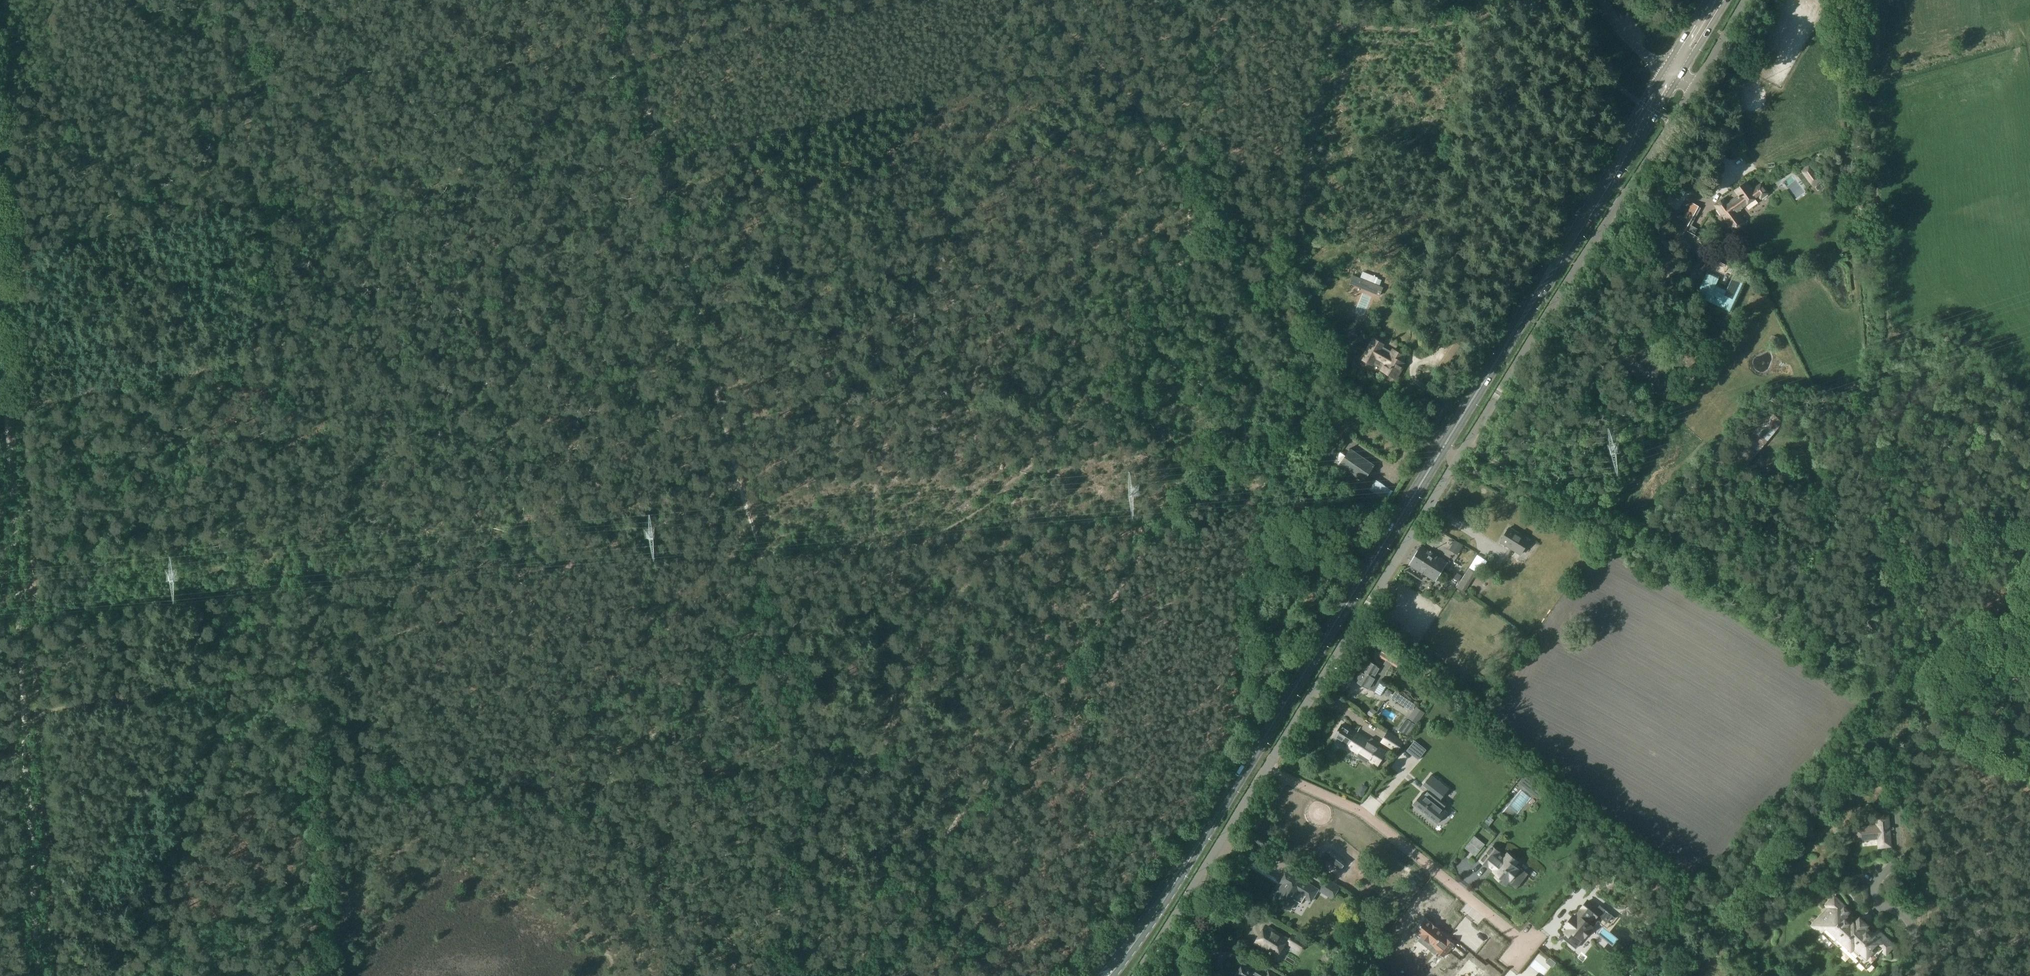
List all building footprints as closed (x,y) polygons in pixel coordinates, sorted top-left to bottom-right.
[(1801,170),(1814,187),(1823,180),(1810,163),(1801,170)] [(1725,196),(1714,204),(1718,209),(1730,225),(1735,232),(1746,224),(1741,217),(1737,212),(1758,197),(1761,200),(1769,194),(1761,184),(1751,191),(1746,182),(1735,190),(1738,195),(1729,202),(1725,196)] [(1654,187),(1648,198),(1660,204),(1665,193),(1654,187)] [(1691,207),(1680,227),(1686,229),(1696,210),(1699,206),(1693,203),(1691,207)] [(1662,218),(1656,231),(1666,236),(1673,223),(1662,218)] [(1676,242),(1674,240),(1662,241),(1678,260),(1687,253),(1691,259),(1696,254),(1683,239),(1683,235),(1686,229),(1680,227),(1675,236),(1675,240),(1676,241),(1676,242)] [(1719,279),(1707,273),(1697,296),(1730,311),(1746,278),(1735,272),(1726,290),(1716,285),(1719,279)] [(1384,287),(1361,278),(1357,286),(1380,296),(1384,287)] [(1375,363),(1382,367),(1380,370),(1397,379),(1406,363),(1400,360),(1403,354),(1393,348),(1391,351),(1384,347),(1386,344),(1373,337),(1361,359),(1374,366),(1375,363)] [(1727,454),(1745,469),(1784,422),(1766,408),(1727,454)] [(1336,448),(1329,443),(1324,451),(1335,459),(1340,453),(1336,450),(1336,448)] [(1351,449),(1340,465),(1364,482),(1375,466),(1351,449)] [(1376,481),(1371,489),(1388,500),(1393,492),(1376,481)] [(1530,540),(1510,527),(1501,541),(1521,554),(1530,540)] [(1465,545),(1456,540),(1450,550),(1459,555),(1465,545)] [(1412,559),(1409,564),(1436,581),(1448,562),(1421,546),(1418,550),(1415,548),(1409,558),(1412,559)] [(1457,587),(1465,592),(1468,587),(1477,573),(1469,568),(1457,587)] [(1367,660),(1362,669),(1381,681),(1387,672),(1382,669),(1382,668),(1367,660)] [(1355,680),(1370,689),(1370,688),(1375,691),(1381,681),(1362,669),(1355,680)] [(1418,707),(1410,717),(1418,723),(1426,713),(1418,707)] [(1370,741),(1343,724),(1334,737),(1359,753),(1357,756),(1368,763),(1370,760),(1378,765),(1387,752),(1379,747),(1381,743),(1372,737),(1370,741)] [(1388,731),(1382,741),(1397,751),(1404,741),(1388,731)] [(1423,793),(1414,804),(1423,811),(1429,816),(1438,823),(1447,812),(1441,806),(1444,802),(1447,804),(1448,804),(1442,799),(1449,789),(1431,775),(1424,784),(1429,789),(1429,790),(1431,791),(1427,795),(1426,794),(1425,794),(1423,792),(1423,793)] [(1527,775),(1521,783),(1530,790),(1536,783),(1527,775)] [(1893,839),(1891,840),(1889,822),(1892,822),(1891,816),(1889,816),(1889,815),(1877,816),(1877,825),(1855,827),(1856,840),(1879,838),(1880,847),(1891,846),(1894,845),(1893,839)] [(1257,833),(1254,839),(1266,847),(1270,841),(1257,833)] [(1475,836),(1466,848),(1476,856),(1485,844),(1475,836)] [(1500,853),(1492,846),(1481,860),(1489,866),(1490,865),(1495,869),(1494,870),(1498,874),(1496,876),(1506,884),(1508,882),(1509,883),(1509,882),(1508,882),(1513,875),(1519,880),(1526,872),(1516,864),(1518,862),(1508,854),(1505,858),(1499,853),(1500,853)] [(1329,849),(1323,857),(1340,871),(1346,863),(1329,849)] [(1281,882),(1283,884),(1274,899),(1291,910),(1297,901),(1301,903),(1305,898),(1312,902),(1320,889),(1289,870),(1281,882)] [(1340,887),(1327,879),(1320,891),(1333,899),(1340,887)] [(1851,911),(1834,896),(1827,905),(1828,904),(1831,907),(1825,914),(1824,913),(1813,925),(1821,933),(1825,929),(1829,934),(1845,916),(1846,917),(1851,911)] [(1567,933),(1563,938),(1576,948),(1584,939),(1583,938),(1592,927),(1593,928),(1599,921),(1601,918),(1607,923),(1613,915),(1600,905),(1597,908),(1588,901),(1583,908),(1578,913),(1576,917),(1574,915),(1566,925),(1569,928),(1566,932),(1567,933)] [(1858,918),(1857,920),(1853,925),(1847,919),(1848,919),(1846,917),(1845,916),(1829,934),(1841,945),(1839,948),(1863,922),(1858,918)] [(1425,918),(1415,931),(1420,935),(1422,937),(1418,941),(1432,952),(1436,948),(1438,950),(1439,951),(1445,957),(1455,944),(1448,938),(1447,938),(1444,936),(1445,934),(1425,918)] [(1839,948),(1845,942),(1857,953),(1873,935),(1871,933),(1870,934),(1865,928),(1867,926),(1863,922),(1839,948)] [(1256,942),(1267,949),(1266,951),(1277,958),(1283,948),(1286,943),(1301,952),(1306,943),(1292,935),(1289,940),(1266,926),(1256,942)] [(1878,930),(1873,935),(1857,953),(1862,957),(1859,961),(1867,968),(1878,956),(1877,956),(1883,949),(1887,952),(1886,953),(1894,945),(1878,930)] [(1550,957),(1546,962),(1551,966),(1555,961),(1550,957)] [(1244,962),(1236,975),(1278,975),(1269,971),(1266,975),(1244,962)]
